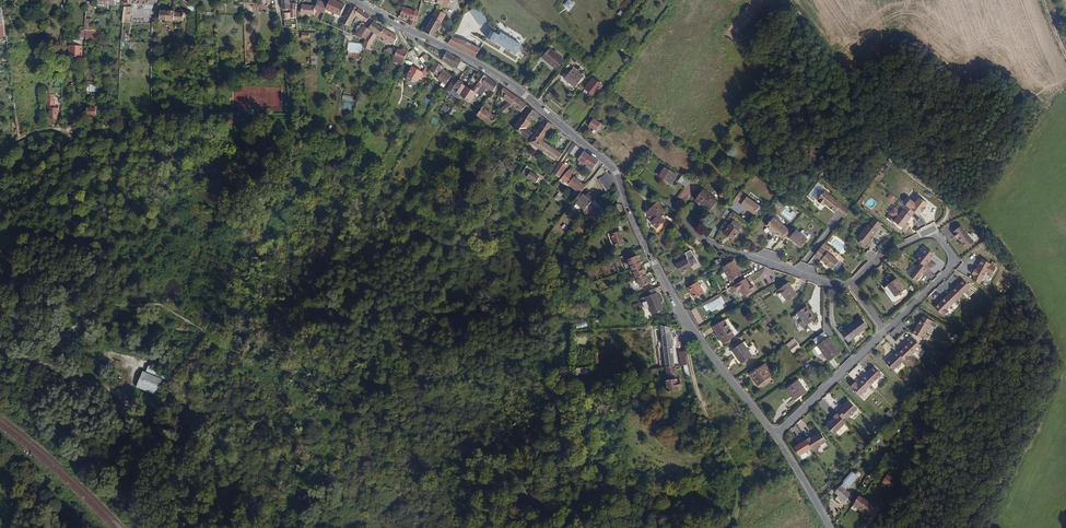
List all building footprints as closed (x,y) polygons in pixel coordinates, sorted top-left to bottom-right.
[(315,15),(316,10),(324,13),(326,9),(328,3),(318,0),(316,6),(302,5),(302,14),(315,15)] [(340,18),(346,5),(335,0),(330,0),(328,3),(326,9),(335,13),(334,16),(340,18)] [(570,0),(569,0),(565,5),(571,9),(575,4),(570,0)] [(296,10),(297,4),(290,3),(282,3),(283,9),(292,10),(292,13),(283,13),(284,19),(291,18),(296,18),(296,10)] [(359,8),(351,5),(342,22),(344,23),(350,26),(355,16),(366,22),(370,17),(359,8)] [(488,21),(478,5),(470,11),(480,26),(488,21)] [(414,27),(419,10),(416,10),(416,11),(406,8),(406,7),(403,6),(400,16),(411,20),(410,25),(414,27)] [(131,23),(133,7),(124,7),(123,22),(131,23)] [(183,21),(184,13),(174,12),(174,11),(160,10),(160,20),(183,21)] [(435,37),(447,14),(438,10),(425,32),(435,37)] [(397,36),(374,21),(369,29),(371,31),(378,35),(395,45),(398,38),(397,36)] [(366,39),(371,31),(369,29),(363,26),(360,30),(358,29),(356,33),(366,39)] [(100,30),(90,30),(86,30),(86,37),(86,39),(98,39),(100,39),(100,30)] [(373,42),(378,35),(371,31),(366,39),(366,40),(363,47),(370,49),(373,42)] [(495,32),(491,41),(497,45),(498,43),(518,55),(524,46),(502,32),(500,35),(495,32)] [(481,50),(484,44),(474,39),(472,42),(466,39),(454,37),(448,44),(476,58),(481,50)] [(83,57),(83,40),(69,40),(69,46),(69,49),(70,54),(69,55),(68,57),(69,58),(70,58),(71,58),(72,57),(83,57)] [(557,70),(566,60),(551,48),(542,58),(557,70)] [(408,53),(409,51),(405,49),(405,51),(398,49),(394,59),(397,60),(396,63),(403,65),(408,53)] [(451,65),(456,57),(447,52),(446,54),(443,52),(441,56),(444,58),(442,60),(451,65)] [(432,59),(426,54),(422,57),(427,63),(432,59)] [(467,65),(461,62),(462,60),(456,57),(451,65),(463,72),(467,65)] [(444,67),(435,61),(430,70),(439,76),(437,79),(446,85),(452,75),(443,70),(444,67)] [(426,79),(429,73),(425,67),(422,72),(412,67),(407,76),(418,82),(420,79),(421,79),(422,77),(426,79)] [(576,88),(585,77),(574,68),(565,80),(576,88)] [(482,84),(487,77),(482,73),(477,81),(479,82),(482,84)] [(498,84),(487,77),(482,84),(480,88),(477,93),(482,96),(486,87),(493,92),(498,84)] [(596,97),(605,85),(594,77),(585,89),(596,97)] [(467,87),(463,84),(464,83),(462,82),(459,80),(456,83),(452,80),(447,90),(449,91),(452,91),(453,90),(457,93),(461,96),(467,87)] [(528,90),(533,83),(528,80),(523,86),(528,90)] [(477,93),(480,88),(476,86),(473,90),(467,87),(461,96),(473,104),(476,98),(474,96),(477,93)] [(512,105),(518,97),(504,87),(504,88),(503,89),(503,97),(504,98),(503,99),(509,103),(512,105)] [(53,107),(56,107),(56,104),(54,104),(54,94),(48,94),(48,108),(51,108),(51,110),(53,110),(53,107)] [(527,105),(528,104),(518,97),(512,105),(515,107),(522,112),(527,105)] [(508,108),(512,105),(509,103),(500,109),(503,112),(504,112),(508,108)] [(51,110),(49,110),(49,118),(58,118),(58,107),(56,107),(53,107),(53,110),(51,110)] [(483,107),(478,114),(477,115),(491,125),(497,117),(483,107)] [(515,128),(514,129),(528,139),(530,137),(533,139),(536,134),(534,132),(533,133),(529,131),(531,129),(529,127),(533,121),(536,123),(541,116),(530,108),(515,128)] [(601,133),(605,126),(594,119),(589,126),(594,130),(597,131),(601,133)] [(536,134),(533,139),(531,141),(531,142),(538,147),(543,140),(553,125),(546,120),(536,134)] [(563,154),(543,140),(538,147),(558,161),(563,154)] [(603,146),(596,141),(593,146),(600,151),(603,146)] [(574,156),(580,148),(574,143),(568,152),(574,156)] [(586,165),(593,156),(585,150),(585,151),(578,160),(580,162),(579,164),(583,167),(585,164),(586,165)] [(599,163),(598,160),(593,156),(586,165),(589,166),(587,169),(592,173),(599,163)] [(560,177),(568,166),(562,162),(554,173),(560,177)] [(672,185),(678,175),(665,167),(659,177),(672,185)] [(531,172),(526,168),(522,173),(528,176),(531,172)] [(583,183),(575,177),(574,179),(571,176),(573,173),(570,170),(562,179),(576,191),(573,195),(577,199),(583,193),(587,187),(585,185),(583,183)] [(540,177),(531,171),(531,172),(528,176),(527,177),(535,183),(540,177)] [(614,186),(607,174),(598,180),(605,191),(614,186)] [(686,187),(691,180),(685,176),(681,183),(686,187)] [(243,201),(246,192),(240,190),(237,199),(243,201)] [(710,211),(718,200),(704,190),(696,200),(710,211)] [(621,194),(618,191),(612,197),(615,200),(621,194)] [(851,211),(826,191),(819,199),(820,200),(818,201),(824,206),(826,204),(835,212),(836,211),(845,219),(851,211)] [(761,206),(740,192),(734,200),(755,214),(761,206)] [(591,200),(587,196),(583,193),(577,199),(575,201),(586,210),(593,202),(591,200)] [(905,206),(907,207),(915,213),(919,216),(921,212),(922,213),(926,207),(928,203),(919,197),(915,202),(910,199),(905,206)] [(658,229),(666,221),(660,215),(666,210),(658,202),(646,214),(653,221),(651,223),(658,229)] [(901,212),(894,207),(889,214),(896,219),(894,222),(906,231),(911,225),(908,223),(912,217),(915,213),(907,207),(905,211),(903,210),(901,212)] [(789,229),(775,218),(767,227),(782,238),(783,239),(785,236),(789,232),(790,230),(789,229)] [(877,230),(882,224),(874,218),(869,225),(868,224),(858,238),(867,245),(874,236),(873,236),(877,231),(877,230)] [(734,240),(741,231),(737,229),(740,225),(733,220),(724,233),(734,240)] [(975,242),(962,225),(953,232),(954,233),(953,234),(958,240),(958,239),(966,249),(975,242)] [(809,239),(801,233),(797,230),(793,235),(789,232),(785,236),(789,239),(790,238),(802,248),(809,239)] [(810,235),(804,230),(803,231),(801,233),(809,239),(811,237),(810,235)] [(626,244),(621,231),(612,234),(617,247),(626,244)] [(832,248),(825,243),(816,254),(825,262),(825,263),(830,267),(830,266),(833,269),(839,262),(840,261),(829,252),(832,248)] [(936,254),(928,248),(918,260),(920,263),(926,267),(928,269),(931,271),(934,267),(929,263),(936,254)] [(682,274),(693,268),(692,267),(693,266),(694,266),(699,264),(691,250),(686,254),(689,259),(687,259),(686,258),(676,263),(682,274)] [(643,266),(638,256),(628,260),(632,269),(633,270),(643,266)] [(992,264),(982,259),(977,271),(974,269),(971,275),(974,276),(972,280),(980,284),(987,270),(992,272),(995,267),(991,266),(992,264)] [(743,275),(734,261),(723,268),(731,282),(743,275)] [(838,271),(842,266),(841,264),(839,262),(833,269),(835,271),(838,271)] [(926,267),(920,263),(910,276),(917,282),(928,269),(926,267)] [(648,276),(643,266),(633,270),(636,278),(637,280),(648,276)] [(652,284),(648,276),(637,280),(642,289),(652,284)] [(751,286),(747,278),(733,286),(737,292),(742,289),(745,296),(757,290),(754,285),(751,286)] [(896,297),(906,290),(897,278),(888,286),(896,297)] [(963,280),(949,295),(956,302),(970,287),(963,280)] [(705,294),(698,282),(688,288),(695,299),(705,294)] [(798,295),(790,283),(779,290),(788,302),(798,295)] [(666,311),(659,293),(657,293),(655,289),(647,292),(648,296),(647,297),(654,316),(666,311)] [(956,302),(949,295),(935,308),(945,317),(950,312),(948,309),(956,302)] [(816,319),(808,306),(799,313),(804,320),(807,325),(816,319)] [(922,339),(930,325),(936,329),(938,325),(923,316),(913,333),(922,339)] [(870,327),(863,318),(842,333),(849,343),(870,327)] [(735,337),(724,320),(713,327),(724,344),(735,337)] [(675,366),(671,328),(661,326),(666,367),(675,366)] [(841,354),(830,337),(818,345),(829,361),(841,354)] [(801,347),(794,338),(786,345),(792,353),(801,347)] [(912,357),(923,346),(916,339),(900,354),(906,360),(912,367),(917,362),(912,357)] [(753,357),(744,343),(733,351),(742,364),(753,357)] [(748,349),(753,355),(758,351),(753,345),(748,349)] [(679,352),(682,366),(688,365),(685,351),(679,352)] [(900,354),(899,352),(887,363),(894,371),(906,360),(900,354)] [(759,387),(775,376),(766,364),(750,376),(759,387)] [(151,366),(148,373),(164,380),(167,381),(170,374),(151,366)] [(676,380),(675,366),(666,367),(669,392),(678,392),(677,391),(683,390),(682,383),(679,383),(678,380),(676,380)] [(589,374),(588,367),(576,369),(577,376),(589,374)] [(871,386),(883,374),(876,367),(864,379),(871,386)] [(157,396),(164,380),(148,373),(145,372),(138,388),(157,396)] [(860,397),(871,386),(864,379),(858,384),(856,382),(851,387),(860,397)] [(808,392),(799,380),(786,389),(795,401),(808,392)] [(849,419),(858,409),(851,402),(845,409),(842,412),(840,410),(837,413),(838,414),(844,420),(847,417),(849,419)] [(893,413),(889,410),(885,415),(889,418),(893,413)] [(835,434),(847,423),(844,420),(838,414),(834,417),(836,419),(828,427),(835,434)] [(813,450),(827,442),(822,433),(812,439),(811,438),(807,440),(812,449),(813,450)] [(812,449),(807,440),(795,448),(800,456),(812,449)] [(859,459),(854,465),(859,468),(863,463),(859,459)] [(860,478),(853,472),(843,482),(844,483),(841,485),(847,490),(850,488),(854,484),(857,486),(860,482),(860,478)] [(898,480),(887,475),(883,483),(894,489),(898,480)] [(845,502),(852,494),(841,486),(835,493),(839,496),(842,499),(845,502)] [(877,506),(860,496),(855,506),(859,508),(858,509),(866,513),(871,516),(877,506)]
